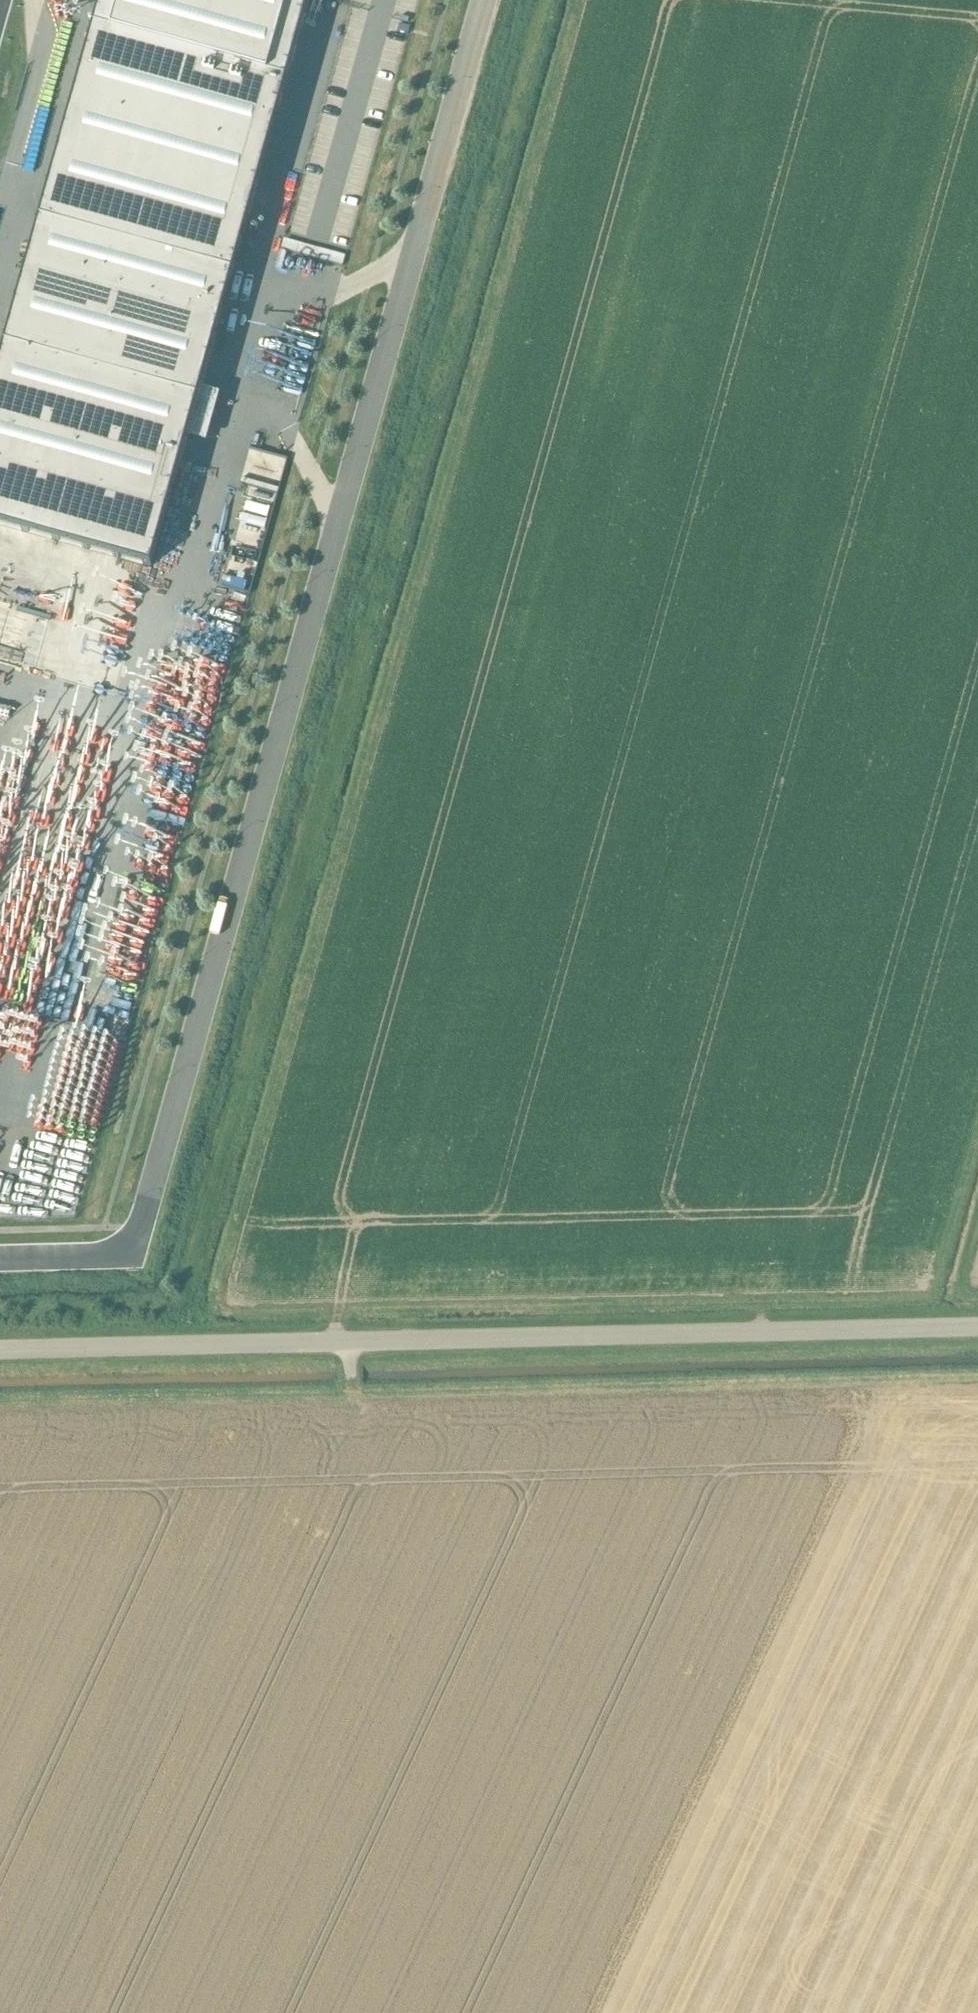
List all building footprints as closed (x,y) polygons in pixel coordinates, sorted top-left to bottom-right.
[(0,365),(0,664),(115,696),(309,0),(102,0),(0,365)]
